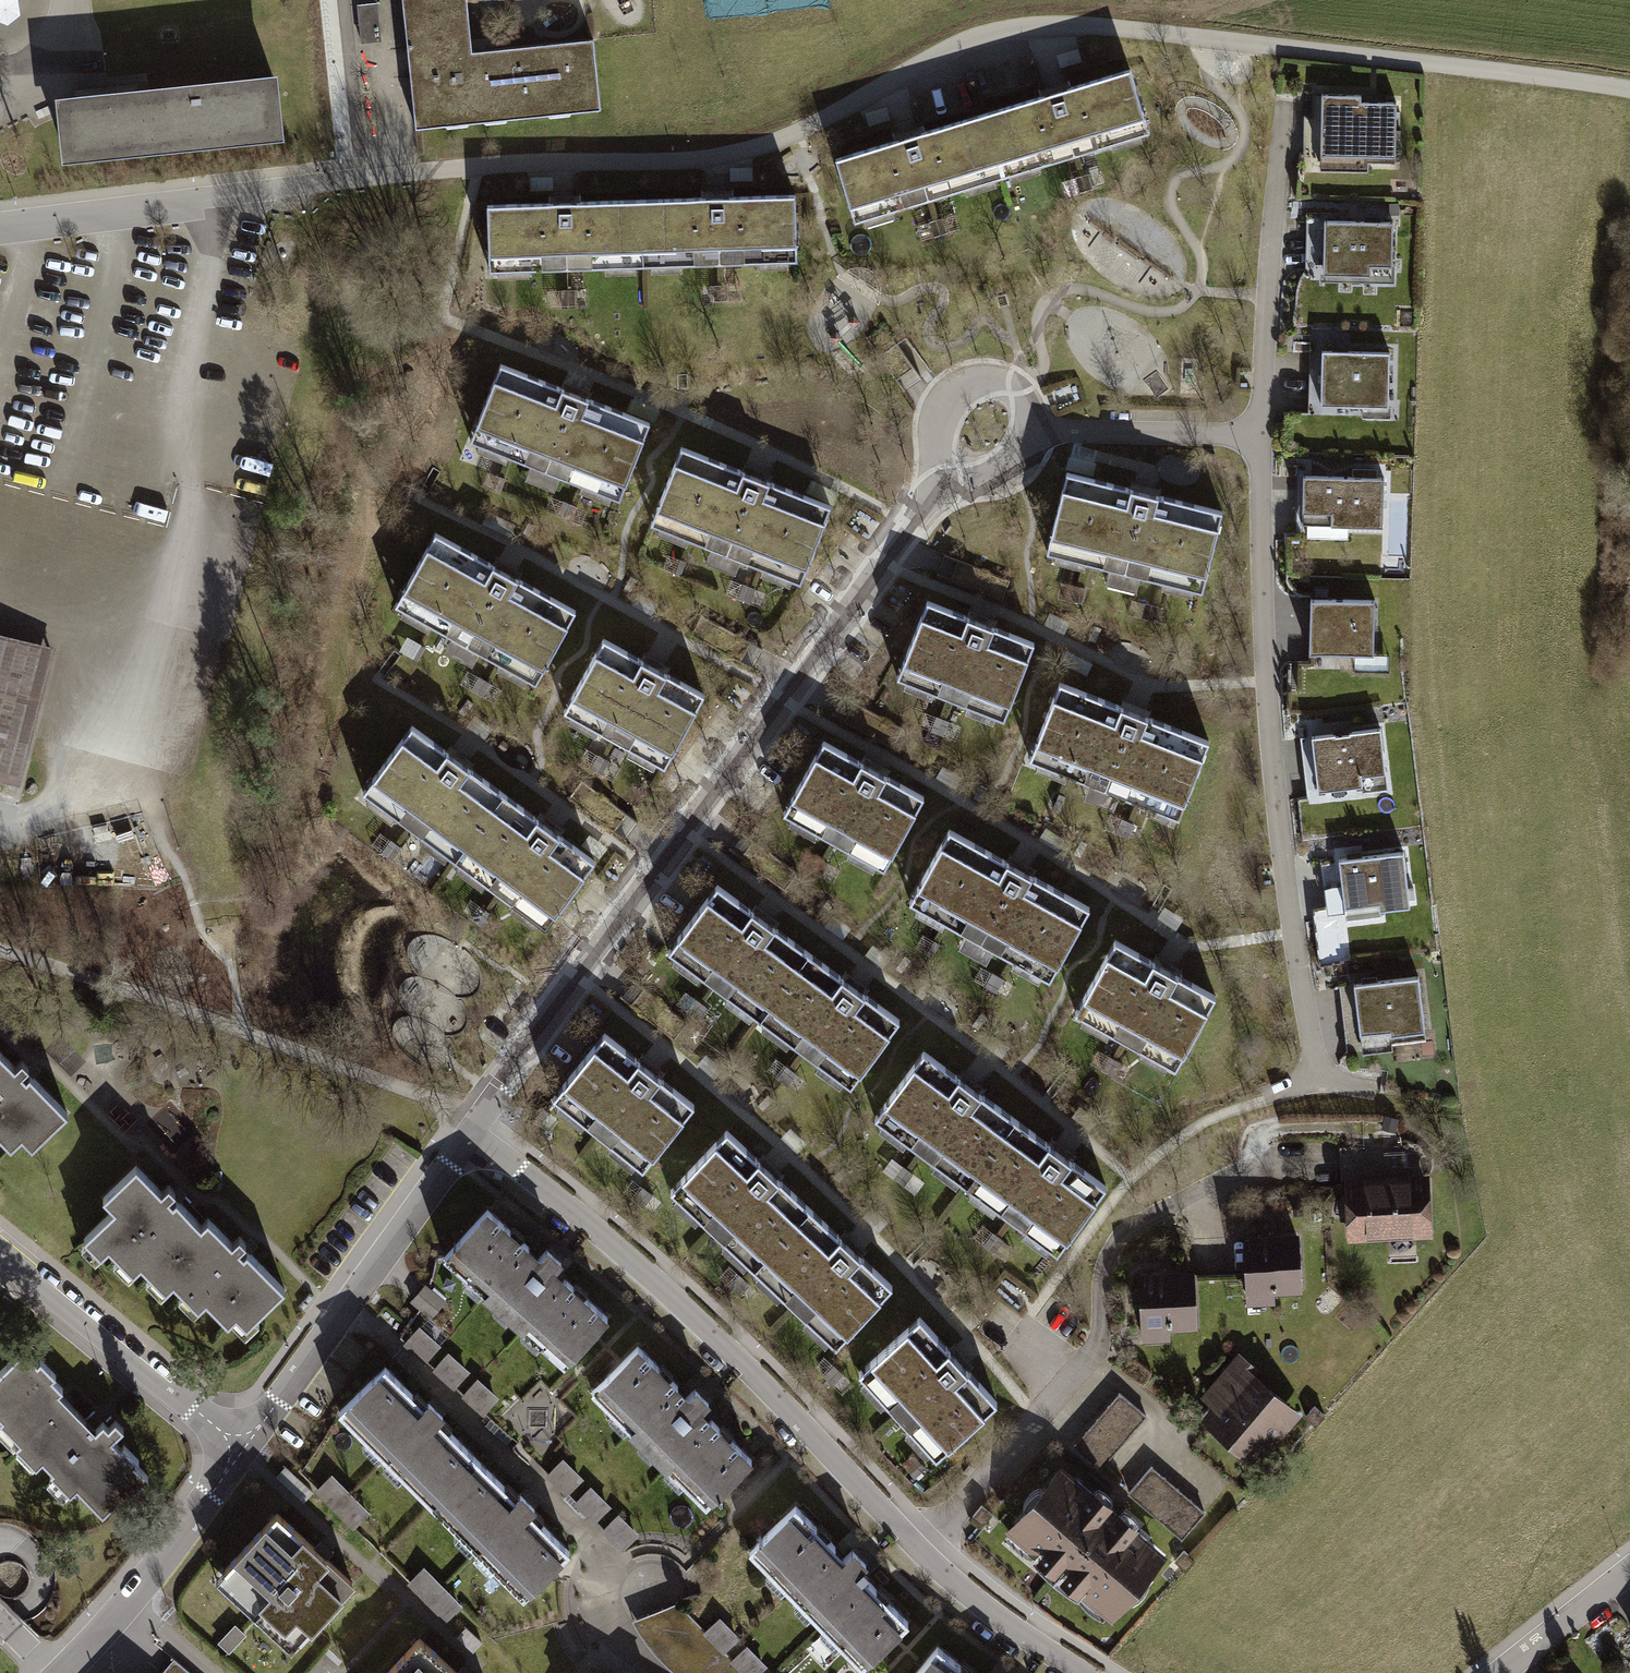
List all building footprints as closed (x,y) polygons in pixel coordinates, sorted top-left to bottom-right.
[(13,13),(12,0),(0,0),(0,14),(13,13)] [(384,37),(382,0),(353,0),(355,39),(384,37)] [(417,127),(600,109),(593,40),(473,52),(468,0),(404,0),(417,127)] [(1131,67),(981,113),(1001,178),(1151,133),(1131,67)] [(58,106),(65,171),(286,147),(279,82),(58,106)] [(1357,91),(1316,91),(1314,168),(1366,169),(1366,163),(1393,163),(1395,100),(1356,100),(1357,91)] [(834,158),(854,223),(1001,178),(981,113),(834,158)] [(642,200),(644,263),(796,257),(794,194),(642,200)] [(487,205),(489,269),(644,263),(642,200),(487,205)] [(1390,219),(1316,218),(1315,281),(1389,282),(1390,219)] [(1392,347),(1315,347),(1315,408),(1392,409),(1392,347)] [(469,441),(619,499),(650,420),(499,363),(469,441)] [(652,528),(800,583),(828,509),(680,453),(652,528)] [(1223,509),(1068,469),(1046,553),(1202,593),(1223,509)] [(1381,476),(1300,475),(1300,526),(1380,526),(1381,476)] [(395,607),(535,682),(574,610),(434,535),(395,607)] [(1372,595),(1309,595),(1309,656),(1373,655),(1372,595)] [(1035,641),(921,598),(894,670),(1007,713),(1035,641)] [(0,627),(0,775),(20,780),(55,642),(0,627)] [(565,711),(663,766),(704,692),(606,638),(565,711)] [(1207,741),(1055,681),(1027,753),(1179,812),(1207,741)] [(1380,726),(1307,734),(1313,792),(1358,787),(1356,770),(1384,767),(1380,726)] [(456,860),(503,795),(409,728),(362,793),(456,860)] [(926,804),(821,743),(782,809),(887,870),(926,804)] [(593,860),(503,795),(456,860),(546,924),(593,860)] [(1089,907),(945,828),(903,904),(1047,983),(1089,907)] [(1400,846),(1332,853),(1337,901),(1374,898),(1375,907),(1406,903),(1400,846)] [(666,941),(751,1005),(797,943),(712,880),(666,941)] [(1223,998),(1119,937),(1080,1003),(1185,1064),(1223,998)] [(797,943),(751,1005),(842,1073),(888,1011),(797,943)] [(1413,973),(1348,981),(1355,1033),(1384,1030),(1385,1037),(1421,1032),(1413,973)] [(546,1093),(634,1166),(687,1102),(600,1029),(546,1093)] [(872,1108),(961,1175),(1008,1113),(919,1046),(872,1108)] [(3,1141),(13,1132),(27,1147),(64,1112),(27,1074),(34,1068),(17,1051),(8,1059),(0,1051),(0,1138),(3,1141)] [(1008,1113),(961,1175),(1048,1241),(1095,1179),(1008,1113)] [(740,1263),(800,1203),(722,1127),(663,1187),(740,1263)] [(143,1269),(191,1223),(166,1197),(173,1190),(162,1178),(153,1186),(124,1156),(90,1188),(102,1200),(69,1232),(88,1251),(96,1244),(118,1267),(130,1256),(143,1269)] [(1347,1241),(1432,1236),(1429,1172),(1392,1174),(1344,1177),(1347,1241)] [(800,1203),(740,1263),(823,1344),(882,1284),(800,1203)] [(479,1210),(442,1249),(559,1361),(597,1321),(479,1210)] [(201,1213),(191,1223),(143,1269),(156,1283),(161,1278),(188,1306),(198,1297),(216,1316),(226,1307),(240,1322),(277,1287),(241,1249),(247,1243),(230,1226),(221,1234),(201,1213)] [(1270,1291),(1301,1290),(1299,1231),(1244,1233),(1246,1300),(1270,1299),(1270,1291)] [(1169,1327),(1196,1326),(1193,1267),(1140,1270),(1143,1337),(1170,1335),(1169,1327)] [(426,1356),(444,1337),(423,1315),(404,1334),(426,1356)] [(856,1377),(933,1460),(994,1403),(916,1321),(856,1377)] [(17,1347),(0,1365),(0,1424),(96,1516),(143,1467),(17,1347)] [(742,1454),(627,1347),(587,1390),(701,1498),(742,1454)] [(1198,1418),(1255,1467),(1300,1414),(1255,1376),(1261,1370),(1237,1350),(1198,1396),(1209,1405),(1198,1418)] [(468,1456),(374,1364),(328,1410),(382,1462),(423,1502),(468,1456)] [(1102,1466),(1142,1416),(1114,1393),(1073,1443),(1102,1466)] [(572,1492),(588,1474),(566,1454),(550,1472),(572,1492)] [(468,1456),(423,1502),(427,1506),(472,1551),(517,1594),(562,1548),(468,1456)] [(1102,1620),(1158,1551),(1052,1464),(995,1533),(1102,1620)] [(1148,1466),(1126,1491),(1180,1539),(1202,1514),(1148,1466)] [(355,1526),(374,1507),(335,1467),(316,1486),(355,1526)] [(582,1502),(600,1516),(611,1502),(593,1488),(582,1502)] [(891,1606),(782,1498),(741,1540),(849,1648),(891,1606)] [(271,1504),(212,1570),(291,1640),(350,1574),(271,1504)] [(625,1545),(641,1525),(621,1509),(605,1528),(625,1545)] [(447,1617),(466,1599),(428,1560),(410,1578),(447,1617)] [(416,1629),(375,1672),(464,1672),(416,1629)] [(929,1638),(899,1672),(971,1672),(929,1638)] [(751,1672),(757,1672),(770,1657),(749,1640),(733,1659),(751,1672)]
